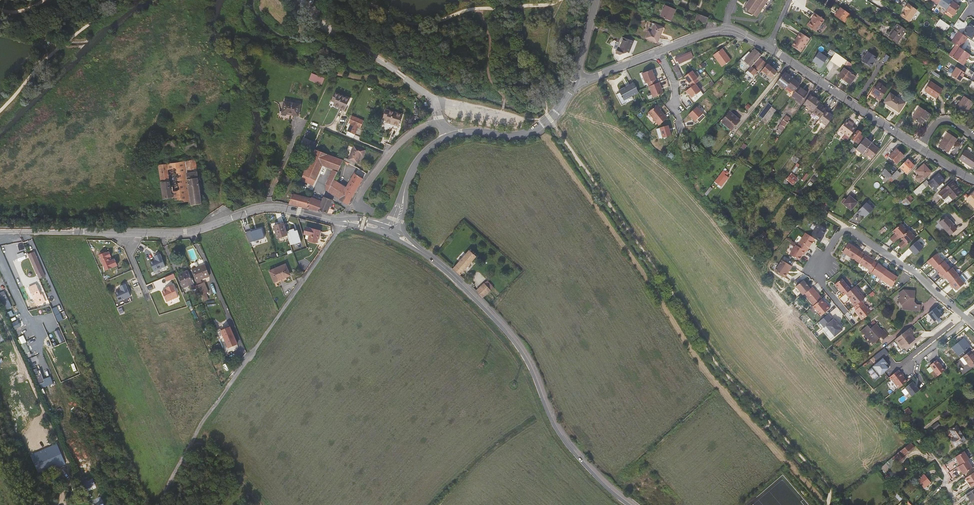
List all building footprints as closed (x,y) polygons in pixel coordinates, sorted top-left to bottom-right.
[(747,4),(749,5),(745,10),(744,9),(743,11),(744,12),(743,14),(753,16),(753,15),(757,17),(769,0),(750,0),(747,4)] [(953,2),(950,0),(941,0),(938,4),(947,10),(953,2)] [(957,3),(954,0),(953,2),(947,10),(946,11),(954,16),(960,7),(957,5),(956,4),(957,3)] [(918,10),(908,3),(905,9),(906,10),(902,16),(910,22),(918,10)] [(666,5),(661,16),(670,20),(675,9),(666,5)] [(844,21),(849,13),(840,7),(835,15),(844,21)] [(807,25),(816,31),(824,20),(815,13),(812,17),(812,18),(807,25)] [(706,23),(708,17),(701,14),(699,20),(706,23)] [(940,19),(936,26),(946,32),(950,26),(940,19)] [(898,43),(909,28),(901,22),(891,37),(898,43)] [(649,31),(646,37),(658,42),(664,27),(655,24),(652,32),(649,31)] [(966,30),(965,30),(963,34),(972,40),(973,37),(973,27),(970,24),(966,30)] [(959,47),(961,48),(968,38),(959,32),(952,42),(956,45),(959,47)] [(801,33),(794,43),(802,50),(810,39),(801,33)] [(624,38),(619,49),(618,49),(616,53),(620,55),(625,53),(626,52),(629,53),(634,41),(624,38)] [(949,55),(952,57),(959,47),(956,45),(949,55)] [(935,46),(931,52),(937,56),(940,50),(935,46)] [(959,47),(952,57),(961,64),(968,53),(961,48),(959,47)] [(723,48),(714,55),(723,67),(732,60),(723,48)] [(850,67),(852,64),(831,49),(826,56),(839,66),(842,62),(850,67)] [(748,64),(752,67),(760,58),(762,56),(754,50),(751,54),(749,52),(741,60),(747,66),(748,64)] [(816,65),(820,68),(827,58),(818,51),(812,60),(817,64),(816,65)] [(690,52),(685,54),(675,59),(676,62),(678,61),(679,64),(693,58),(690,52)] [(748,71),(756,78),(767,65),(767,64),(760,58),(752,67),(748,71)] [(779,73),(768,63),(767,64),(767,65),(756,78),(753,81),(756,84),(766,72),(774,79),(779,73)] [(673,68),(679,79),(682,77),(676,66),(673,68)] [(950,74),(959,80),(964,71),(956,66),(950,74)] [(844,67),(838,75),(850,84),(856,76),(844,67)] [(652,70),(642,74),(646,84),(656,80),(652,70)] [(692,71),(685,76),(690,84),(691,84),(697,79),(698,78),(692,71)] [(777,82),(785,89),(793,78),(785,72),(777,82)] [(785,89),(792,95),(799,86),(801,84),(793,78),(785,89)] [(316,90),(319,84),(307,79),(305,85),(316,90)] [(943,89),(931,81),(925,91),(936,99),(943,89)] [(623,99),(638,91),(634,84),(633,82),(618,90),(623,99)] [(657,83),(649,86),(653,97),(664,94),(659,82),(657,83)] [(693,86),(687,90),(695,102),(704,95),(695,84),(693,86)] [(877,84),(871,91),(881,98),(886,90),(877,84)] [(808,93),(799,86),(792,95),(792,96),(800,102),(808,93)] [(339,104),(338,106),(343,108),(348,97),(333,90),(330,96),(333,97),(332,100),(331,101),(339,104)] [(877,98),(879,100),(881,98),(871,91),(868,96),(874,101),(877,98)] [(903,104),(889,94),(883,102),(897,112),(903,104)] [(820,102),(811,95),(805,103),(814,111),(820,103),(820,102)] [(784,99),(780,96),(777,100),(770,108),(775,112),(784,99)] [(965,97),(956,109),(965,115),(973,103),(965,97)] [(768,106),(770,108),(777,100),(774,98),(768,106)] [(814,111),(821,117),(826,110),(827,108),(820,103),(814,111)] [(657,105),(648,112),(659,125),(667,118),(657,105)] [(699,105),(691,113),(697,120),(699,118),(702,121),(708,115),(699,105)] [(283,107),(279,116),(293,123),(298,113),(283,107)] [(929,114),(919,107),(911,118),(920,124),(923,120),(924,121),(929,114)] [(392,122),(391,123),(396,125),(400,113),(384,109),(382,114),(386,115),(385,118),(384,120),(392,122)] [(820,119),(828,124),(834,115),(826,110),(821,117),(820,119)] [(731,111),(723,121),(732,129),(740,119),(731,111)] [(357,123),(360,124),(362,119),(350,114),(347,121),(349,122),(344,134),(348,135),(349,133),(352,135),(356,125),(357,123)] [(785,114),(776,126),(782,131),(791,119),(785,114)] [(851,123),(846,120),(839,129),(850,137),(850,136),(856,129),(857,128),(851,123)] [(668,125),(660,128),(663,138),(671,135),(668,125)] [(858,131),(856,129),(850,136),(860,144),(865,138),(861,135),(862,133),(862,132),(859,130),(858,131)] [(957,138),(949,132),(939,146),(948,152),(957,138)] [(188,148),(200,145),(199,143),(204,141),(204,137),(198,138),(197,136),(193,137),(193,140),(187,141),(188,148)] [(857,148),(864,154),(865,152),(872,143),(865,137),(865,138),(860,144),(857,148)] [(178,145),(177,139),(160,142),(160,148),(158,148),(159,153),(158,154),(158,158),(169,156),(168,147),(178,145)] [(865,152),(873,158),(880,149),(872,143),(865,152)] [(342,155),(341,157),(341,158),(346,161),(352,165),(354,162),(356,162),(360,154),(362,155),(365,151),(354,145),(347,158),(342,155)] [(320,162),(330,166),(336,168),(339,161),(341,158),(341,157),(314,148),(313,149),(310,155),(308,161),(305,166),(303,171),(314,176),(320,162)] [(905,156),(897,149),(890,156),(897,164),(905,156)] [(966,149),(960,159),(973,167),(973,166),(973,154),(966,149)] [(301,158),(308,161),(310,155),(304,152),(301,158)] [(193,200),(192,200),(193,203),(193,205),(194,205),(205,204),(197,159),(187,161),(193,200)] [(909,160),(902,168),(907,173),(915,166),(909,160)] [(162,165),(170,200),(192,200),(193,200),(187,161),(162,165)] [(923,164),(915,171),(923,179),(931,172),(923,164)] [(336,168),(330,166),(323,183),(324,183),(323,186),(327,188),(332,177),(336,168)] [(884,180),(886,182),(890,178),(893,175),(886,168),(882,172),(887,176),(884,180)] [(312,180),(314,176),(303,171),(302,174),(301,175),(312,180)] [(900,175),(896,171),(893,175),(890,178),(894,181),(900,175)] [(729,173),(725,178),(722,176),(717,182),(723,186),(732,175),(729,173)] [(799,178),(792,173),(784,182),(788,185),(789,183),(789,182),(789,181),(793,184),(796,181),(796,182),(799,178)] [(335,179),(332,177),(327,188),(325,191),(346,205),(354,190),(360,179),(352,174),(343,188),(333,182),(335,179)] [(929,183),(926,180),(914,191),(917,194),(917,195),(921,192),(920,191),(928,184),(934,191),(934,190),(936,193),(944,185),(942,183),(945,181),(939,174),(929,183)] [(951,183),(939,194),(948,205),(953,200),(960,193),(951,183)] [(290,200),(289,203),(303,207),(305,207),(310,197),(293,193),(289,192),(286,198),(290,200)] [(914,198),(910,194),(905,199),(902,201),(907,206),(909,204),(913,201),(912,199),(914,198)] [(321,201),(310,196),(310,197),(305,207),(324,212),(327,207),(331,199),(323,196),(321,201)] [(850,196),(846,200),(845,198),(842,202),(851,210),(858,203),(850,196)] [(867,201),(858,211),(861,214),(863,212),(866,216),(874,208),(867,201)] [(940,223),(947,232),(950,235),(957,230),(954,226),(947,217),(940,223)] [(282,219),(273,221),(277,233),(286,230),(282,219)] [(303,226),(309,229),(307,235),(313,238),(319,227),(306,221),(303,226)] [(818,223),(811,235),(816,237),(821,240),(823,237),(822,236),(827,228),(818,223)] [(900,225),(892,232),(898,238),(906,231),(900,225)] [(249,230),(244,233),(248,243),(264,236),(260,227),(250,232),(249,230)] [(807,250),(808,250),(816,237),(811,235),(806,231),(798,244),(807,250)] [(907,232),(906,231),(898,238),(899,239),(907,232)] [(907,231),(899,239),(905,245),(913,238),(907,231)] [(914,239),(913,238),(905,245),(906,246),(914,239)] [(859,248),(855,245),(855,246),(851,243),(852,243),(849,241),(843,250),(853,257),(854,256),(859,248)] [(804,254),(807,250),(798,244),(797,243),(791,253),(800,259),(804,253),(804,254)] [(863,250),(859,248),(854,256),(857,259),(863,250)] [(101,253),(107,269),(119,264),(117,257),(114,258),(112,259),(110,256),(112,255),(113,255),(111,250),(108,251),(108,250),(107,251),(105,250),(103,251),(102,253),(101,253)] [(470,250),(453,269),(458,273),(460,275),(478,256),(470,250)] [(876,258),(863,250),(857,259),(869,267),(875,259),(876,258)] [(158,258),(152,261),(155,270),(167,265),(162,253),(156,255),(158,258)] [(937,254),(928,262),(930,265),(932,264),(935,269),(936,268),(944,261),(937,254)] [(38,255),(36,256),(33,257),(42,276),(44,275),(41,268),(43,267),(39,257),(40,257),(39,255),(38,255)] [(787,261),(783,258),(776,270),(785,276),(789,268),(791,269),(793,265),(791,264),(787,261)] [(873,270),(878,262),(875,259),(869,267),(869,268),(873,270)] [(944,261),(936,268),(940,272),(939,273),(942,277),(943,276),(951,268),(945,261),(944,261)] [(887,268),(888,266),(884,264),(883,265),(878,262),(873,270),(872,271),(881,277),(887,268)] [(286,264),(269,271),(274,282),(284,278),(283,277),(290,274),(286,264)] [(194,269),(198,279),(205,276),(204,273),(208,272),(205,265),(194,269)] [(951,268),(943,276),(946,279),(947,278),(951,282),(957,277),(959,276),(959,275),(953,267),(951,268)] [(881,277),(893,284),(899,275),(895,273),(892,271),(887,268),(881,277)] [(195,285),(188,269),(178,273),(183,285),(189,283),(191,287),(195,285)] [(959,276),(949,284),(952,287),(953,286),(956,290),(965,283),(959,276)] [(847,292),(852,288),(843,277),(836,282),(845,293),(847,292)] [(804,278),(797,285),(804,293),(805,293),(812,287),(809,283),(808,284),(807,282),(804,278)] [(205,280),(197,283),(201,293),(205,291),(209,290),(205,280)] [(123,288),(117,291),(120,299),(132,295),(127,282),(121,284),(123,288)] [(485,283),(476,290),(477,291),(483,297),(491,290),(485,283)] [(168,288),(163,290),(168,300),(179,295),(174,284),(170,285),(170,287),(168,288)] [(853,300),(856,304),(866,296),(856,284),(852,288),(847,292),(853,299),(853,300)] [(37,298),(44,295),(39,285),(32,288),(37,298)] [(805,293),(815,304),(822,298),(823,297),(814,285),(812,287),(805,293)] [(915,292),(904,291),(899,295),(901,297),(898,300),(902,305),(902,309),(920,311),(921,305),(914,305),(915,292)] [(4,308),(11,305),(7,297),(0,301),(4,308)] [(828,304),(822,298),(815,304),(814,305),(822,314),(831,306),(828,303),(828,304)] [(863,303),(855,310),(862,319),(871,312),(863,303)] [(834,318),(830,312),(819,321),(832,337),(844,328),(841,325),(842,324),(838,320),(837,320),(835,317),(834,318)] [(888,336),(877,323),(870,329),(867,326),(861,331),(872,345),(880,338),(882,341),(888,336)] [(230,325),(218,331),(221,338),(225,336),(229,346),(238,342),(230,325)] [(916,338),(909,329),(895,340),(902,349),(916,338)] [(953,349),(962,360),(964,359),(972,353),(973,351),(964,340),(953,349)] [(26,343),(21,345),(24,354),(29,352),(26,343)] [(972,353),(964,359),(972,369),(973,367),(973,351),(972,353)] [(882,360),(870,369),(877,377),(888,369),(886,366),(886,365),(885,362),(884,363),(882,360)] [(939,363),(932,368),(940,378),(947,373),(939,363)] [(38,385),(44,382),(38,367),(32,370),(38,385)] [(898,371),(890,377),(893,381),(901,374),(898,371)] [(892,381),(900,390),(908,383),(903,377),(904,377),(902,374),(901,374),(893,381),(892,381)] [(913,399),(921,393),(914,384),(907,390),(913,399)] [(24,427),(17,430),(20,437),(27,435),(24,427)] [(965,444),(958,433),(957,431),(951,434),(955,442),(952,444),(955,450),(965,444)] [(904,455),(913,448),(909,444),(886,464),(888,465),(894,460),(896,460),(898,462),(905,456),(904,455)] [(904,455),(905,456),(914,449),(913,448),(904,455)] [(46,473),(65,467),(60,452),(50,456),(51,460),(42,463),(46,473)] [(956,463),(958,466),(967,461),(968,460),(963,452),(955,458),(957,462),(956,463)] [(889,469),(898,462),(896,460),(894,460),(888,465),(886,464),(885,464),(889,469)] [(958,466),(956,468),(959,471),(960,470),(963,474),(972,468),(967,461),(958,466)] [(970,475),(963,480),(961,481),(968,491),(973,487),(973,482),(970,475)] [(917,481),(924,489),(930,484),(924,476),(917,481)] [(973,502),(973,489),(965,495),(971,504),(973,502)]
